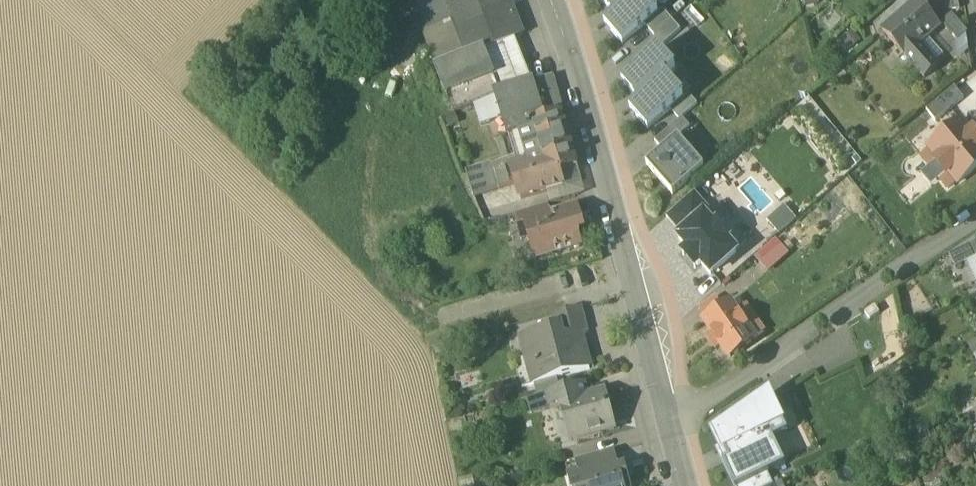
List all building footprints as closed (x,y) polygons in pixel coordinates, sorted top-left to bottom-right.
[(452,64),(484,52),(515,40),(523,37),(524,37),(510,0),(416,0),(424,20),(428,31),(452,22),(459,38),(457,39),(444,44),(452,64)] [(615,17),(634,0),(600,0),(615,17)] [(644,26),(658,14),(646,0),(634,0),(615,17),(605,26),(623,45),(644,26)] [(948,12),(960,10),(958,0),(946,0),(948,12)] [(881,32),(901,55),(914,44),(925,34),(929,31),(909,8),(881,32)] [(644,26),(654,37),(672,21),(663,10),(658,14),(644,26)] [(935,30),(947,43),(959,32),(947,19),(935,30)] [(407,27),(411,37),(422,33),(428,31),(424,20),(407,27)] [(681,31),(672,21),(654,37),(663,47),(681,31)] [(422,33),(437,70),(452,64),(444,44),(457,39),(459,38),(452,22),(428,31),(422,33)] [(862,42),(853,31),(837,44),(847,56),(862,42)] [(944,56),(925,34),(914,44),(932,67),(944,56)] [(500,93),(532,84),(515,40),(484,52),(495,78),(500,93)] [(901,55),(922,79),(934,69),(932,67),(914,44),(901,55)] [(622,83),(640,103),(666,80),(676,71),(658,51),(622,83)] [(437,70),(447,97),(495,78),(484,52),(452,64),(437,70)] [(447,97),(454,114),(475,106),(497,98),(496,95),(500,93),(495,78),(447,97)] [(505,119),(512,136),(522,133),(523,136),(529,134),(528,133),(535,131),(533,127),(541,124),(539,118),(531,93),(554,87),(552,79),(551,78),(532,84),(500,93),(496,95),(497,98),(505,119)] [(684,100),(666,80),(640,103),(630,111),(648,131),(670,111),(684,100)] [(927,111),(936,122),(963,99),(955,88),(927,111)] [(684,100),(670,111),(680,122),(682,120),(698,106),(689,95),(684,100)] [(480,127),(505,119),(497,98),(475,106),(480,127)] [(555,113),(539,118),(541,124),(533,127),(535,131),(549,176),(558,174),(577,168),(563,116),(556,118),(555,113)] [(655,143),(663,152),(678,139),(690,129),(682,120),(680,122),(655,143)] [(959,183),(975,168),(975,134),(973,130),(970,133),(960,121),(929,147),(939,159),(936,161),(946,174),(949,171),(959,183)] [(549,176),(535,131),(528,133),(529,134),(523,136),(522,133),(512,136),(521,166),(513,169),(518,185),(540,178),(541,180),(549,178),(549,176)] [(695,153),(691,153),(678,139),(663,152),(647,166),(673,197),(705,169),(702,166),(703,160),(700,155),(695,153)] [(939,159),(929,147),(918,156),(928,168),(936,161),(939,159)] [(931,186),(938,180),(946,174),(936,161),(928,168),(921,173),(931,186)] [(504,163),(493,166),(469,173),(477,197),(500,190),(495,172),(506,169),(504,163)] [(545,193),(549,206),(585,195),(577,168),(558,174),(562,188),(545,193)] [(948,192),(959,183),(949,171),(946,174),(938,180),(948,192)] [(549,178),(541,180),(545,193),(562,188),(558,174),(549,176),(549,178)] [(523,200),(545,193),(541,180),(540,178),(518,185),(523,200)] [(667,219),(683,237),(704,218),(710,212),(695,194),(667,219)] [(552,217),(549,206),(514,216),(518,229),(527,227),(526,225),(552,217)] [(717,207),(710,212),(704,218),(714,229),(717,227),(729,241),(727,243),(737,254),(749,244),(739,232),(741,230),(729,216),(726,218),(717,207)] [(785,209),(769,223),(779,234),(795,220),(785,209)] [(527,227),(536,259),(581,246),(577,233),(584,231),(577,210),(552,217),(526,225),(527,227)] [(683,237),(679,240),(689,251),(686,254),(699,268),(701,265),(711,277),(737,254),(727,243),(729,241),(717,227),(714,229),(704,218),(683,237)] [(956,268),(965,264),(975,258),(975,238),(950,256),(956,268)] [(790,256),(776,240),(755,259),(768,274),(790,256)] [(965,264),(975,287),(975,258),(965,264)] [(716,299),(699,311),(706,321),(723,310),(716,299)] [(706,321),(705,322),(713,334),(721,345),(730,359),(755,341),(755,340),(736,314),(730,305),(723,310),(706,321)] [(747,306),(736,314),(755,340),(766,333),(747,306)] [(875,307),(865,314),(870,321),(880,314),(875,307)] [(566,327),(569,339),(582,336),(587,334),(581,309),(554,316),(558,327),(558,329),(566,327)] [(533,357),(540,383),(591,370),(582,336),(569,339),(566,327),(558,329),(558,327),(522,336),(527,358),(533,357)] [(713,334),(707,338),(714,350),(721,345),(713,334)] [(552,410),(552,411),(564,408),(563,406),(587,400),(583,385),(548,395),(552,410)] [(552,410),(548,395),(527,400),(531,415),(552,410)] [(570,441),(571,444),(615,432),(605,395),(587,400),(563,406),(564,408),(569,407),(578,439),(570,441)] [(734,485),(746,485),(768,475),(786,467),(774,441),(789,434),(782,423),(783,423),(770,396),(715,434),(720,444),(728,461),(723,464),(734,485)] [(597,469),(599,477),(618,472),(613,453),(572,464),(575,475),(597,469)] [(626,470),(618,472),(599,477),(597,469),(575,475),(567,477),(570,485),(630,485),(626,470)] [(768,475),(746,485),(773,485),(768,475)]
